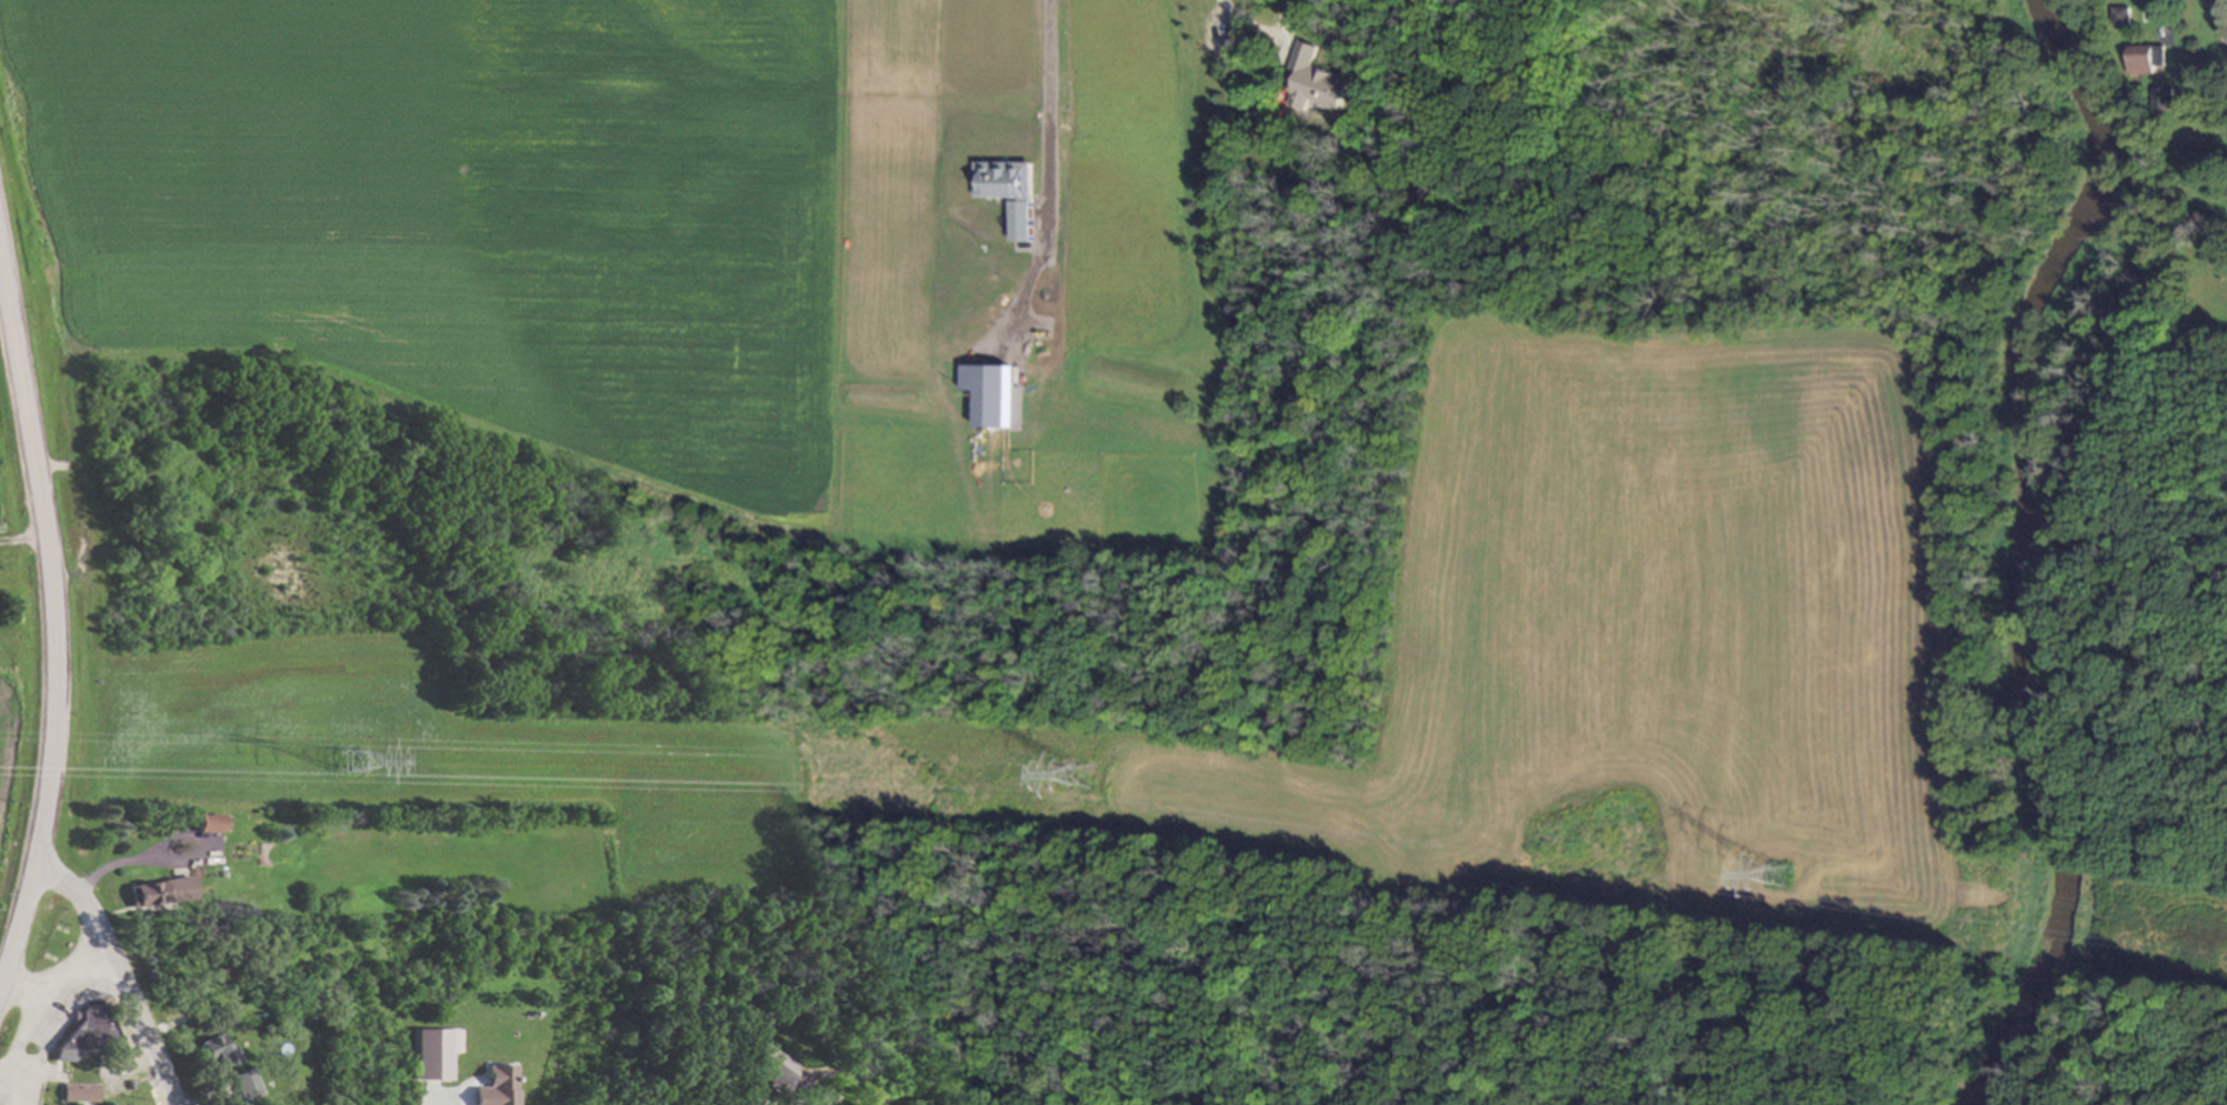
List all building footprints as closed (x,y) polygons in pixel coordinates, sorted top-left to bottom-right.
[(1279,10),(1307,20),(1315,0),(1283,0),(1279,10)] [(2129,8),(2113,7),(2112,25),(2129,25),(2129,8)] [(1343,111),(1353,80),(1313,67),(1319,47),(1299,41),(1291,68),(1299,71),(1288,104),(1318,113),(1321,104),(1343,111)] [(2165,66),(2165,46),(2129,46),(2130,75),(2154,74),(2154,66),(2165,66)] [(2173,108),(2173,88),(2154,88),(2154,108),(2173,108)] [(1011,366),(964,365),(963,391),(979,391),(978,427),(1010,428),(1011,366)] [(221,832),(220,813),(195,813),(195,833),(221,832)] [(130,906),(192,899),(189,877),(128,884),(130,906)] [(458,1053),(457,1028),(412,1029),(414,1080),(448,1079),(447,1054),(458,1053)] [(210,1056),(215,1068),(231,1062),(220,1032),(196,1041),(203,1059),(210,1056)] [(793,1060),(758,1042),(744,1068),(778,1087),(793,1060)] [(515,1064),(485,1065),(485,1087),(472,1087),(472,1104),(515,1104),(515,1064)] [(239,1102),(258,1094),(249,1068),(229,1076),(239,1102)] [(94,1101),(94,1083),(58,1083),(58,1101),(94,1101)]
